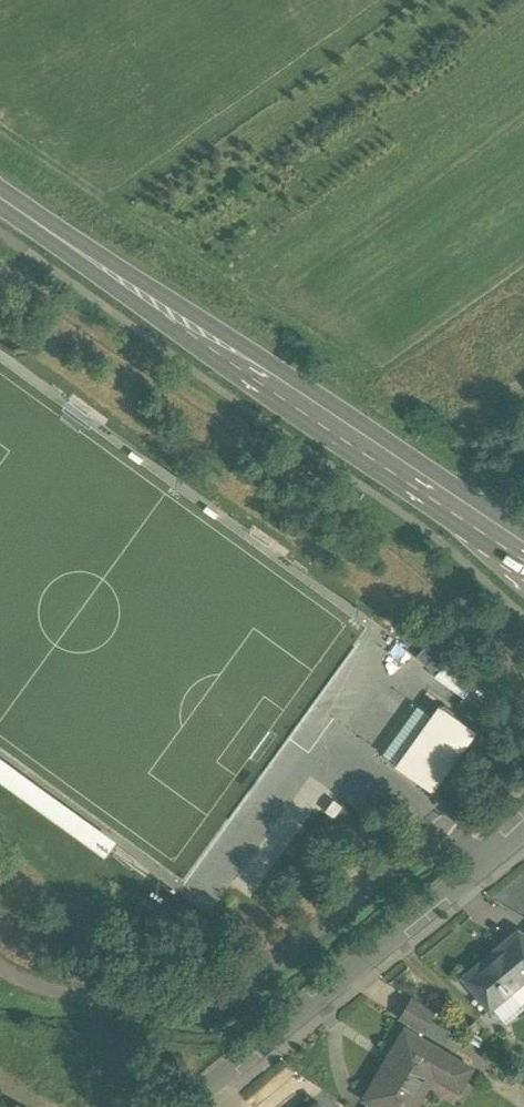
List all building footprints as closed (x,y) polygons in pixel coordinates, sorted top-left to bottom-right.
[(434,639),(417,657),(427,666),(444,648),(434,639)] [(444,648),(427,666),(436,675),(453,657),(444,648)] [(486,711),(466,696),(458,707),(478,721),(486,711)] [(477,731),(441,705),(397,766),(433,792),(477,731)] [(519,930),(464,975),(490,1007),(511,990),(507,985),(523,970),(523,933),(519,930)] [(437,1010),(412,995),(399,1018),(424,1033),(437,1010)] [(406,1028),(365,1098),(381,1106),(415,1106),(434,1076),(458,1090),(472,1067),(406,1028)]
